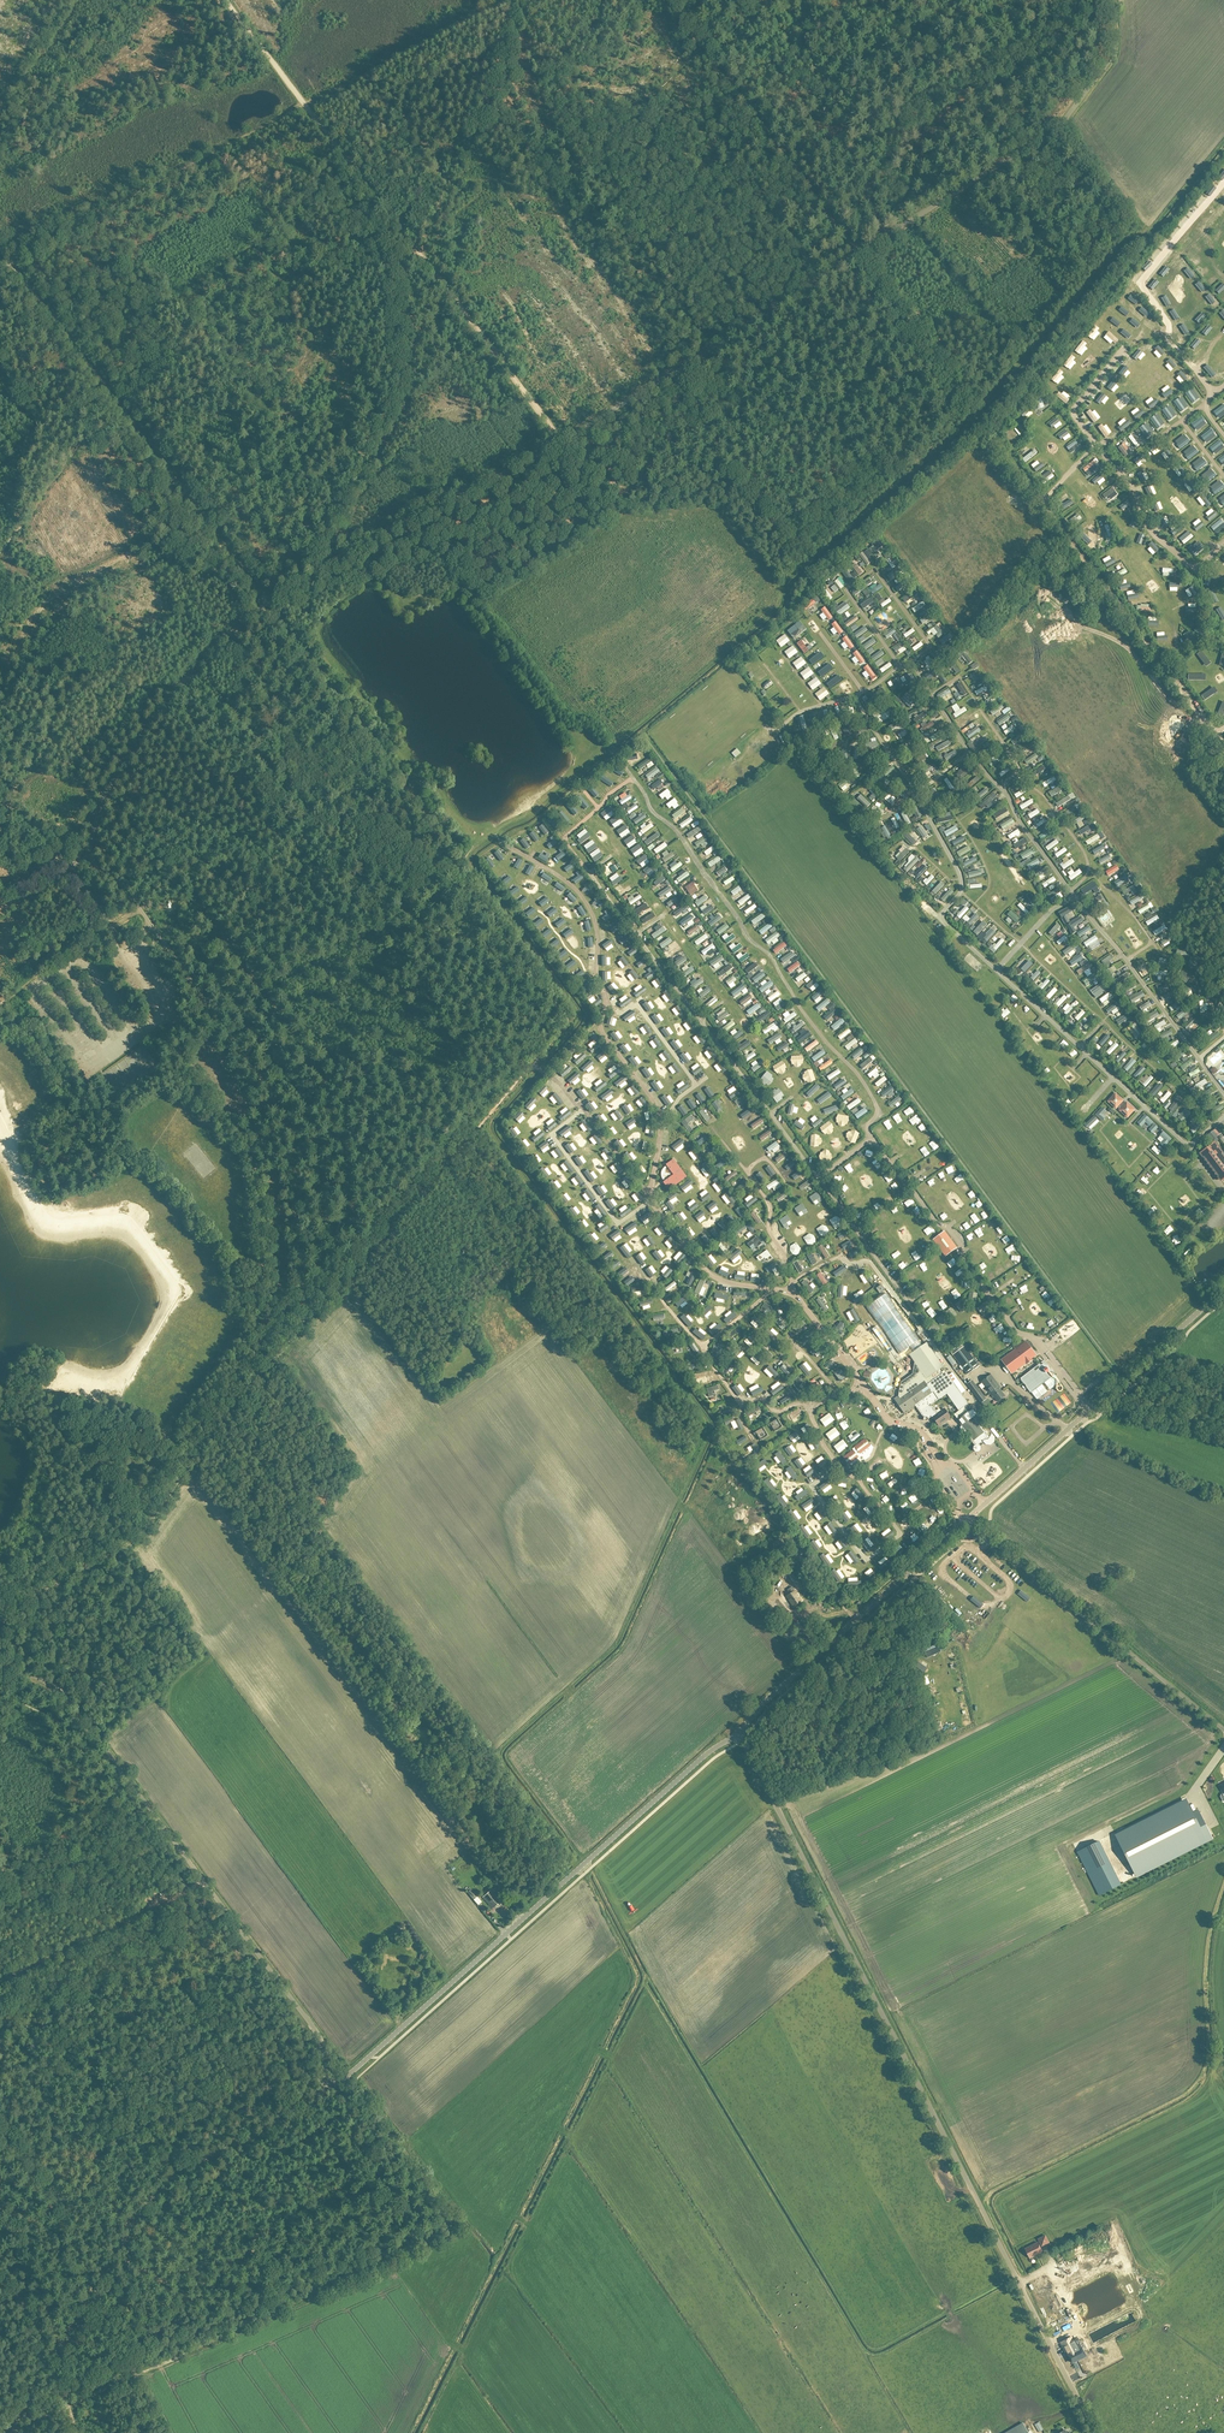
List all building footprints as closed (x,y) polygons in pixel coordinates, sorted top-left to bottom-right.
[(1218,241),(1223,237),(1219,232),(1214,236),(1218,241)] [(1197,258),(1193,261),(1198,267),(1202,263),(1197,258)] [(1190,278),(1197,272),(1193,268),(1186,274),(1190,278)] [(1197,286),(1203,282),(1199,277),(1194,282),(1197,286)] [(1209,281),(1213,286),(1217,283),(1213,278),(1209,281)] [(1121,299),(1132,307),(1135,303),(1124,295),(1121,299)] [(1203,309),(1210,316),(1214,312),(1207,305),(1203,309)] [(1161,317),(1165,322),(1170,318),(1166,313),(1161,317)] [(1223,381),(1223,373),(1220,366),(1216,369),(1223,381)] [(1206,373),(1212,386),(1216,384),(1210,371),(1206,373)] [(1058,398),(1062,394),(1050,384),(1046,389),(1058,398)] [(1197,401),(1189,390),(1185,393),(1193,403),(1197,401)] [(1126,404),(1131,399),(1126,395),(1122,400),(1126,404)] [(1036,398),(1038,409),(1045,409),(1044,397),(1036,398)] [(1185,409),(1178,399),(1174,402),(1181,412),(1185,409)] [(1214,412),(1217,416),(1223,411),(1223,405),(1214,412)] [(1173,418),(1166,407),(1162,410),(1169,420),(1173,418)] [(1162,426),(1154,416),(1150,419),(1158,429),(1162,426)] [(1202,417),(1192,424),(1195,428),(1205,420),(1202,417)] [(1199,433),(1209,426),(1206,422),(1196,428),(1199,433)] [(1151,435),(1143,425),(1139,428),(1147,438),(1151,435)] [(1061,438),(1070,432),(1068,429),(1059,435),(1061,438)] [(1211,429),(1201,437),(1204,440),(1214,433),(1211,429)] [(1187,438),(1177,445),(1180,449),(1190,441),(1187,438)] [(1220,440),(1210,448),(1213,452),(1223,444),(1220,440)] [(1079,444),(1070,449),(1072,453),(1081,448),(1079,444)] [(1195,449),(1185,456),(1188,460),(1198,452),(1195,449)] [(1084,469),(1087,473),(1098,465),(1094,460),(1084,469)] [(1204,460),(1194,468),(1197,471),(1207,464),(1204,460)] [(1178,472),(1181,469),(1175,463),(1172,467),(1178,472)] [(1213,472),(1203,480),(1206,483),(1216,476),(1213,472)] [(1054,474),(1043,482),(1046,486),(1057,478),(1054,474)] [(1182,476),(1176,481),(1179,486),(1186,481),(1182,476)] [(1099,484),(1102,488),(1110,482),(1107,478),(1099,484)] [(1212,491),(1215,495),(1223,488),(1223,486),(1222,483),(1212,491)] [(1157,487),(1147,494),(1151,499),(1161,492),(1157,487)] [(1197,508),(1206,501),(1203,497),(1194,504),(1197,508)] [(1214,507),(1203,516),(1206,520),(1217,511),(1214,507)] [(1080,514),(1073,519),(1077,525),(1084,520),(1080,514)] [(1166,519),(1159,522),(1161,527),(1169,524),(1166,519)] [(1221,519),(1211,527),(1214,531),(1223,523),(1221,519)] [(1172,537),(1184,529),(1181,525),(1170,533),(1172,537)] [(1183,542),(1186,545),(1195,538),(1192,534),(1183,542)] [(1201,544),(1192,553),(1195,556),(1204,548),(1201,544)] [(855,562),(851,565),(858,575),(862,572),(855,562)] [(1118,573),(1121,578),(1128,573),(1126,568),(1118,573)] [(849,573),(846,575),(852,583),(855,581),(849,573)] [(895,587),(898,591),(910,582),(907,578),(895,587)] [(843,579),(837,583),(844,591),(849,586),(843,579)] [(876,596),(878,594),(871,582),(868,584),(876,596)] [(837,585),(833,589),(837,595),(842,591),(837,585)] [(823,590),(832,601),(834,598),(825,588),(823,590)] [(906,600),(908,603),(917,596),(915,593),(906,600)] [(1142,594),(1134,594),(1134,602),(1142,602),(1142,594)] [(886,610),(894,604),(891,600),(883,606),(886,610)] [(839,610),(844,616),(852,610),(847,604),(839,610)] [(888,615),(882,617),(884,624),(891,622),(888,615)] [(851,624),(853,627),(861,622),(859,618),(851,624)] [(857,636),(860,640),(871,633),(868,629),(857,636)] [(896,631),(886,636),(889,640),(898,635),(896,631)] [(1157,636),(1158,644),(1171,643),(1170,636),(1157,636)] [(896,650),(900,657),(906,654),(902,646),(896,650)] [(972,662),(963,650),(955,656),(958,660),(962,657),(968,665),(972,662)] [(821,651),(809,659),(813,664),(824,655),(821,651)] [(1201,651),(1197,655),(1204,664),(1209,661),(1201,651)] [(885,652),(875,657),(877,662),(887,657),(885,652)] [(885,674),(893,669),(891,665),(883,670),(885,674)] [(938,667),(924,676),(927,681),(937,675),(943,685),(947,682),(938,667)] [(950,680),(953,678),(948,670),(945,673),(950,680)] [(980,685),(984,682),(981,678),(977,671),(973,673),(977,681),(974,683),(976,687),(980,685)] [(868,676),(871,682),(880,677),(876,672),(868,676)] [(911,676),(906,679),(910,684),(916,680),(911,673),(910,674),(911,676)] [(898,680),(893,684),(897,690),(904,686),(899,677),(897,678),(898,680)] [(886,699),(889,698),(883,688),(880,690),(886,699)] [(1201,696),(1205,701),(1215,694),(1211,689),(1201,696)] [(942,699),(945,698),(946,701),(954,698),(951,690),(940,694),(942,699)] [(872,695),(870,697),(877,706),(879,704),(872,695)] [(906,696),(903,698),(911,709),(914,706),(906,696)] [(957,703),(952,707),(956,713),(954,714),(957,718),(968,711),(965,707),(961,709),(957,703)] [(991,712),(994,716),(1005,708),(1002,704),(991,712)] [(893,714),(888,705),(875,712),(880,721),(893,714)] [(963,724),(965,728),(974,722),(971,718),(963,724)] [(1015,731),(1012,726),(1009,728),(1007,724),(1002,727),(1008,735),(1015,731)] [(971,730),(972,732),(968,735),(970,739),(982,731),(978,725),(971,730)] [(1026,729),(1006,743),(1012,753),(1032,739),(1026,729)] [(931,737),(934,741),(941,736),(938,732),(931,737)] [(986,736),(976,743),(978,747),(988,740),(986,736)] [(983,754),(987,757),(991,752),(988,749),(983,754)] [(738,750),(732,754),(736,759),(742,754),(738,750)] [(642,770),(653,762),(649,756),(637,765),(642,770)] [(989,762),(992,767),(1003,760),(1000,756),(989,762)] [(1029,765),(1035,761),(1033,756),(1026,760),(1029,765)] [(929,773),(937,767),(935,764),(926,770),(929,773)] [(965,776),(974,769),(970,764),(961,772),(965,776)] [(651,781),(661,770),(658,766),(647,777),(651,781)] [(887,777),(895,771),(892,767),(884,773),(887,777)] [(1002,777),(1011,771),(1008,767),(1000,774),(1002,777)] [(877,772),(874,775),(881,781),(884,779),(877,772)] [(607,787),(618,778),(615,773),(603,782),(607,787)] [(1054,776),(1043,783),(1046,787),(1057,780),(1054,776)] [(945,779),(950,789),(953,787),(948,777),(945,779)] [(664,787),(668,785),(663,778),(655,783),(659,790),(664,787)] [(882,789),(886,791),(890,783),(886,781),(882,789)] [(622,785),(614,790),(617,794),(625,788),(622,785)] [(987,788),(978,794),(980,798),(990,792),(987,788)] [(1025,788),(1015,794),(1018,798),(1028,792),(1025,788)] [(589,801),(598,794),(594,789),(585,796),(589,801)] [(660,793),(662,799),(668,797),(668,798),(673,796),(670,789),(660,793)] [(857,789),(845,802),(860,817),(873,804),(857,789)] [(875,798),(879,796),(874,789),(870,792),(875,798)] [(622,805),(633,799),(630,794),(619,801),(622,805)] [(1065,804),(1072,800),(1068,794),(1056,802),(1059,807),(1065,804)] [(893,805),(896,802),(888,796),(885,799),(893,805)] [(1032,798),(1020,806),(1023,810),(1034,803),(1032,798)] [(601,799),(592,807),(596,811),(601,807),(603,811),(608,807),(601,799)] [(993,801),(987,805),(991,809),(996,804),(993,801)] [(636,804),(627,811),(630,815),(639,808),(636,804)] [(676,820),(686,813),(683,807),(672,814),(676,820)] [(997,817),(1008,810),(1007,808),(996,815),(997,817)] [(608,809),(600,817),(604,821),(612,813),(608,809)] [(1039,809),(1029,813),(1031,818),(1041,814),(1039,809)] [(644,815),(633,821),(635,825),(646,819),(644,815)] [(684,829),(694,821),(690,815),(680,823),(684,829)] [(609,822),(616,829),(622,822),(616,816),(609,822)] [(1073,824),(1082,820),(1080,816),(1071,819),(1073,824)] [(1001,826),(1005,831),(1016,822),(1012,817),(1001,826)] [(652,823),(641,831),(643,834),(654,826),(652,823)] [(572,831),(576,836),(584,829),(580,824),(572,831)] [(922,824),(917,826),(923,839),(928,836),(922,824)] [(1088,824),(1079,829),(1081,833),(1090,828),(1088,824)] [(953,828),(954,830),(947,834),(948,837),(959,831),(957,826),(953,828)] [(697,828),(688,834),(691,838),(700,832),(697,828)] [(1011,839),(1021,834),(1019,829),(1008,835),(1011,839)] [(577,843),(581,847),(592,838),(588,834),(577,843)] [(625,846),(635,838),(632,834),(622,842),(625,846)] [(909,838),(914,845),(918,843),(914,835),(909,838)] [(697,847),(709,840),(706,836),(694,843),(697,847)] [(954,846),(966,841),(964,836),(952,841),(954,846)] [(1018,849),(1027,842),(1025,839),(1016,845),(1018,849)] [(1049,850),(1060,843),(1057,839),(1046,846),(1049,850)] [(594,842),(585,851),(590,856),(599,847),(594,842)] [(665,842),(654,849),(657,853),(668,845),(665,842)] [(638,844),(629,853),(632,856),(641,847),(638,844)] [(1094,850),(1097,855),(1106,849),(1103,844),(1094,850)] [(560,854),(564,851),(560,846),(555,849),(560,854)] [(708,856),(716,851),(713,846),(705,851),(708,856)] [(1065,846),(1055,853),(1058,858),(1068,851),(1065,846)] [(901,860),(910,851),(907,848),(898,857),(901,860)] [(968,848),(958,851),(959,856),(969,852),(968,848)] [(597,864),(606,855),(602,850),(592,860),(597,864)] [(1021,855),(1023,859),(1032,855),(1030,850),(1021,855)] [(639,866),(648,859),(645,855),(635,863),(639,866)] [(711,867),(723,861),(720,856),(709,863),(711,867)] [(916,856),(905,869),(909,872),(920,859),(916,856)] [(1037,857),(1027,862),(1030,869),(1041,864),(1037,857)] [(964,863),(966,867),(975,862),(973,858),(964,863)] [(1067,860),(1062,866),(1065,869),(1071,863),(1067,860)] [(527,871),(530,865),(524,862),(522,869),(527,871)] [(658,871),(653,864),(643,872),(647,876),(652,872),(654,874),(658,871)] [(718,871),(721,875),(730,868),(726,864),(718,871)] [(617,866),(605,873),(608,878),(620,870),(617,866)] [(1072,880),(1078,875),(1074,868),(1067,873),(1072,880)] [(1037,873),(1042,879),(1046,875),(1042,869),(1037,873)] [(678,883),(690,874),(687,870),(675,878),(678,883)] [(928,885),(935,877),(932,874),(924,882),(928,885)] [(612,881),(615,886),(627,880),(624,875),(612,881)] [(655,888),(666,880),(662,875),(651,883),(655,888)] [(733,876),(724,882),(727,886),(736,880),(733,876)] [(1045,887),(1057,881),(1054,876),(1042,883),(1045,887)] [(1078,891),(1077,893),(1084,904),(1102,892),(1094,880),(1078,891)] [(688,892),(695,885),(692,881),(684,888),(688,892)] [(932,890),(936,894),(945,885),(941,881),(932,890)] [(625,888),(624,886),(620,889),(624,896),(634,890),(631,885),(625,888)] [(733,896),(743,890),(741,885),(731,891),(733,896)] [(676,895),(669,886),(661,893),(664,897),(669,893),(673,898),(676,895)] [(566,887),(561,891),(565,896),(570,893),(566,887)] [(1127,898),(1137,892),(1135,887),(1124,893),(1127,898)] [(942,899),(946,902),(954,891),(950,888),(942,899)] [(573,893),(568,898),(572,902),(577,898),(573,893)] [(738,901),(742,906),(753,898),(749,893),(738,901)] [(706,895),(695,901),(698,906),(708,900),(706,895)] [(1131,903),(1133,908),(1148,900),(1145,895),(1131,903)] [(748,914),(757,906),(754,902),(744,910),(748,914)] [(1026,913),(1029,910),(1021,902),(1018,905),(1026,913)] [(577,912),(583,910),(581,903),(575,905),(577,912)] [(683,910),(685,912),(689,909),(687,904),(675,912),(676,915),(683,910)] [(708,914),(715,909),(712,904),(705,909),(708,914)] [(962,916),(969,909),(966,906),(959,913),(962,916)] [(1140,911),(1142,917),(1153,912),(1150,906),(1140,911)] [(1002,915),(1001,917),(1002,919),(1003,921),(1016,933),(1025,923),(1009,908),(1002,915)] [(1061,917),(1069,913),(1066,908),(1059,912),(1061,917)] [(645,915),(643,912),(640,914),(643,919),(640,921),(643,924),(655,918),(652,914),(649,916),(647,913),(645,915)] [(756,925),(766,917),(762,912),(752,920),(756,925)] [(971,925),(979,917),(976,913),(972,917),(970,916),(966,920),(971,925)] [(691,915),(682,920),(685,924),(693,919),(691,915)] [(714,918),(713,915),(708,917),(711,924),(723,919),(721,915),(714,918)] [(1105,924),(1113,920),(1110,915),(1103,920),(1105,924)] [(1159,917),(1148,924),(1150,929),(1162,922),(1159,917)] [(1068,924),(1071,930),(1078,928),(1077,925),(1085,922),(1083,918),(1068,924)] [(1105,925),(1107,928),(1116,922),(1114,919),(1105,925)] [(974,930),(978,934),(988,924),(984,920),(974,930)] [(1059,930),(1058,929),(1061,925),(1057,922),(1049,932),(1054,936),(1059,930)] [(768,923),(759,930),(763,935),(771,927),(768,923)] [(722,933),(729,927),(727,924),(719,930),(722,933)] [(689,930),(692,935),(701,929),(698,925),(689,930)] [(1078,933),(1081,938),(1093,931),(1089,926),(1078,933)] [(658,927),(649,933),(653,939),(666,931),(663,927),(660,929),(658,927)] [(984,937),(988,940),(996,932),(992,928),(984,937)] [(1167,928),(1156,934),(1159,939),(1169,933),(1167,928)] [(625,941),(630,938),(625,931),(620,935),(625,941)] [(735,931),(726,937),(728,941),(738,935),(735,931)] [(770,945),(782,937),(779,932),(766,940),(770,945)] [(698,945),(710,938),(706,933),(695,940),(698,945)] [(1066,935),(1057,941),(1060,945),(1069,939),(1066,935)] [(666,940),(662,936),(657,942),(664,948),(673,939),(669,936),(666,940)] [(1089,946),(1098,940),(1096,936),(1086,943),(1089,946)] [(1002,937),(992,946),(996,949),(1005,940),(1002,937)] [(1167,950),(1176,945),(1173,938),(1164,943),(1167,950)] [(741,941),(732,948),(736,953),(744,946),(741,941)] [(776,954),(787,946),(783,941),(773,950),(776,954)] [(1184,943),(1162,956),(1175,960),(1186,965),(1193,952),(1184,943)] [(1074,944),(1064,951),(1067,955),(1077,948),(1074,944)] [(719,953),(716,949),(714,951),(709,945),(706,947),(715,957),(719,953)] [(1106,946),(1096,951),(1098,955),(1108,950),(1106,946)] [(671,955),(681,951),(679,947),(669,951),(671,955)] [(793,951),(782,958),(784,962),(796,955),(793,951)] [(748,952),(737,961),(740,964),(750,955),(748,952)] [(687,961),(682,954),(675,960),(676,961),(673,963),(677,968),(687,961)] [(565,964),(570,961),(568,955),(562,958),(565,964)] [(720,957),(712,961),(714,965),(722,961),(720,957)] [(642,964),(645,970),(650,967),(644,959),(639,962),(641,965),(642,964)] [(1026,972),(1033,964),(1029,960),(1022,968),(1026,972)] [(745,969),(749,974),(759,966),(755,961),(745,969)] [(602,973),(611,988),(630,977),(621,962),(602,973)] [(796,963),(790,969),(792,972),(799,966),(796,963)] [(687,976),(695,970),(692,966),(684,973),(687,976)] [(1031,977),(1035,980),(1042,973),(1038,969),(1031,977)] [(806,970),(795,978),(798,983),(809,975),(806,970)] [(645,976),(648,980),(655,976),(653,972),(645,976)] [(755,976),(757,980),(765,977),(763,972),(755,976)] [(729,986),(737,980),(734,976),(726,981),(729,986)] [(1187,977),(1183,980),(1189,985),(1192,981),(1187,977)] [(1038,987),(1041,990),(1051,981),(1047,978),(1038,987)] [(700,979),(693,984),(696,988),(703,983),(700,979)] [(763,993),(775,985),(771,979),(759,987),(763,993)] [(806,991),(811,987),(813,989),(818,986),(813,979),(803,987),(806,991)] [(640,983),(634,986),(637,992),(643,989),(640,983)] [(1103,984),(1092,992),(1095,995),(1105,987),(1103,984)] [(702,997),(711,991),(709,986),(699,992),(702,997)] [(1048,996),(1051,999),(1057,988),(1053,986),(1048,996)] [(664,989),(660,992),(664,998),(669,994),(664,989)] [(1106,995),(1101,1000),(1104,1003),(1113,995),(1107,989),(1104,992),(1106,995)] [(628,999),(634,995),(630,990),(624,994),(628,999)] [(1144,990),(1124,1002),(1131,1012),(1151,999),(1144,990)] [(819,991),(810,998),(813,1002),(822,994),(819,991)] [(776,992),(769,997),(771,1001),(779,995),(776,992)] [(1065,994),(1056,1003),(1060,1006),(1068,997),(1065,994)] [(619,1005),(625,1001),(621,996),(615,1000),(619,1005)] [(711,1007),(719,1002),(716,997),(708,1002),(711,1007)] [(672,998),(667,1000),(670,1006),(675,1004),(672,998)] [(743,1004),(745,1007),(753,1001),(751,998),(743,1004)] [(827,998),(820,1005),(824,1009),(831,1003),(827,998)] [(751,1015),(762,1007),(758,1001),(747,1009),(751,1015)] [(777,1006),(780,1010),(786,1005),(783,1001),(777,1006)] [(1149,1001),(1143,1007),(1146,1011),(1153,1005),(1149,1001)] [(1073,1002),(1065,1013),(1068,1015),(1076,1005),(1073,1002)] [(1205,1005),(1205,1002),(1201,1002),(1202,1012),(1211,1012),(1210,1005),(1205,1005)] [(1111,1013),(1120,1007),(1118,1003),(1108,1009),(1111,1013)] [(678,1015),(683,1012),(678,1006),(673,1010),(678,1015)] [(1083,1010),(1076,1017),(1079,1021),(1086,1013),(1083,1010)] [(1181,1021),(1191,1015),(1189,1011),(1179,1017),(1181,1021)] [(796,1012),(785,1017),(786,1021),(798,1016),(796,1012)] [(1146,1024),(1161,1018),(1159,1013),(1144,1018),(1146,1024)] [(680,1019),(684,1025),(689,1021),(685,1015),(680,1019)] [(1088,1030),(1096,1020),(1092,1017),(1084,1026),(1088,1030)] [(1120,1025),(1129,1021),(1127,1017),(1118,1022),(1120,1025)] [(840,1019),(832,1025),(835,1029),(843,1023),(840,1019)] [(732,1020),(724,1027),(727,1031),(736,1024),(732,1020)] [(802,1021),(793,1027),(796,1031),(805,1025),(802,1021)] [(1160,1034),(1163,1033),(1162,1029),(1168,1026),(1166,1021),(1156,1025),(1160,1034)] [(1190,1030),(1198,1024),(1196,1021),(1187,1027),(1190,1030)] [(766,1034),(778,1028),(775,1022),(763,1029),(766,1034)] [(1138,1029),(1139,1029),(1136,1022),(1132,1024),(1139,1037),(1141,1036),(1138,1029)] [(690,1033),(696,1031),(693,1024),(687,1027),(690,1033)] [(849,1027),(838,1036),(842,1040),(853,1032),(849,1027)] [(742,1029),(733,1035),(736,1039),(745,1033),(742,1029)] [(769,1038),(772,1043),(786,1034),(783,1029),(769,1038)] [(1172,1030),(1164,1034),(1167,1039),(1175,1036),(1172,1030)] [(1213,1042),(1223,1036),(1220,1031),(1210,1037),(1213,1042)] [(1104,1047),(1112,1037),(1108,1034),(1099,1043),(1104,1047)] [(848,1050),(859,1043),(856,1038),(845,1045),(848,1050)] [(809,1052),(820,1043),(816,1039),(805,1048),(809,1052)] [(740,1051),(752,1044),(749,1040),(737,1047),(740,1051)] [(1065,1040),(1059,1046),(1062,1050),(1068,1043),(1065,1040)] [(784,1053),(791,1046),(786,1041),(779,1048),(784,1053)] [(1111,1055),(1120,1045),(1116,1042),(1107,1052),(1111,1055)] [(582,1051),(588,1054),(590,1048),(584,1046),(582,1051)] [(1211,1046),(1203,1054),(1206,1057),(1214,1050),(1211,1046)] [(602,1047),(597,1052),(601,1057),(607,1051),(602,1047)] [(710,1058),(715,1055),(711,1049),(706,1052),(710,1058)] [(816,1061),(827,1053),(823,1049),(813,1057),(816,1061)] [(862,1049),(854,1054),(857,1058),(865,1053),(862,1049)] [(747,1055),(749,1060),(757,1056),(754,1051),(747,1055)] [(1119,1062),(1128,1055),(1126,1052),(1117,1059),(1119,1062)] [(789,1063),(798,1057),(796,1053),(787,1059),(789,1063)] [(577,1054),(573,1059),(580,1065),(584,1060),(577,1054)] [(700,1055),(694,1059),(698,1066),(704,1063),(700,1055)] [(610,1057),(603,1063),(608,1069),(615,1062),(610,1057)] [(661,1059),(668,1067),(670,1065),(664,1057),(661,1059)] [(1133,1057),(1124,1067),(1128,1071),(1137,1062),(1133,1057)] [(1194,1058),(1174,1070),(1180,1079),(1200,1066),(1194,1058)] [(821,1070),(834,1063),(831,1059),(819,1066),(821,1070)] [(684,1064),(689,1072),(693,1069),(688,1061),(684,1064)] [(807,1069),(808,1071),(815,1067),(812,1064),(808,1066),(805,1061),(794,1068),(798,1074),(807,1069)] [(572,1074),(576,1070),(569,1064),(566,1067),(572,1074)] [(1045,1068),(1048,1073),(1053,1069),(1049,1064),(1045,1068)] [(725,1065),(720,1069),(724,1075),(729,1071),(725,1065)] [(1137,1078),(1147,1069),(1143,1065),(1133,1074),(1137,1078)] [(679,1079),(683,1076),(679,1068),(675,1071),(679,1079)] [(868,1073),(871,1078),(874,1076),(876,1078),(881,1075),(877,1068),(868,1073)] [(1199,1068),(1189,1074),(1191,1077),(1201,1072),(1199,1068)] [(839,1069),(827,1075),(830,1080),(842,1073),(839,1069)] [(1097,1069),(1091,1078),(1094,1080),(1100,1072),(1097,1069)] [(563,1072),(558,1078),(565,1084),(570,1079),(563,1072)] [(767,1072),(760,1081),(765,1085),(772,1076),(767,1072)] [(600,1073),(592,1076),(594,1081),(602,1078),(600,1073)] [(1054,1073),(1048,1077),(1051,1081),(1057,1077),(1054,1073)] [(622,1083),(628,1080),(625,1074),(619,1077),(622,1083)] [(808,1074),(802,1080),(805,1083),(812,1078),(808,1074)] [(1154,1079),(1148,1074),(1140,1081),(1146,1087),(1154,1079)] [(724,1077),(726,1083),(734,1080),(732,1075),(724,1077)] [(885,1075),(876,1083),(879,1087),(889,1080),(885,1075)] [(833,1085),(837,1090),(848,1083),(844,1078),(833,1085)] [(1206,1078),(1198,1083),(1201,1087),(1208,1083),(1206,1078)] [(808,1089),(813,1093),(820,1084),(816,1080),(808,1089)] [(769,1088),(772,1092),(781,1086),(778,1082),(769,1088)] [(1160,1082),(1152,1091),(1156,1095),(1164,1086),(1160,1082)] [(573,1096),(579,1091),(576,1086),(569,1092),(573,1096)] [(892,1086),(881,1093),(885,1098),(895,1091),(892,1086)] [(546,1093),(553,1097),(556,1092),(549,1088),(546,1093)] [(843,1094),(846,1098),(855,1093),(853,1089),(843,1094)] [(770,1094),(777,1103),(782,1099),(775,1090),(770,1094)] [(1160,1099),(1164,1103),(1173,1094),(1169,1091),(1160,1099)] [(825,1092),(816,1098),(819,1102),(828,1096),(825,1092)] [(702,1096),(705,1101),(710,1099),(708,1093),(702,1096)] [(533,1099),(538,1103),(543,1098),(538,1094),(533,1099)] [(635,1103),(642,1098),(640,1094),(632,1098),(635,1103)] [(744,1102),(743,1100),(746,1098),(743,1094),(734,1100),(738,1105),(744,1102)] [(618,1106),(622,1102),(616,1095),(611,1099),(618,1106)] [(1119,1100),(1114,1095),(1108,1102),(1116,1109),(1117,1108),(1120,1110),(1119,1111),(1127,1118),(1133,1111),(1128,1106),(1129,1105),(1127,1103),(1125,1104),(1123,1101),(1120,1099),(1119,1100)] [(555,1099),(561,1106),(566,1103),(560,1096),(555,1099)] [(587,1100),(594,1107),(598,1104),(591,1096),(587,1100)] [(889,1101),(891,1105),(901,1100),(899,1096),(889,1101)] [(695,1109),(701,1105),(696,1097),(691,1101),(695,1109)] [(825,1110),(830,1106),(832,1109),(838,1103),(834,1098),(823,1107),(825,1110)] [(859,1098),(847,1105),(850,1110),(862,1103),(859,1098)] [(795,1099),(781,1110),(790,1122),(801,1114),(799,1110),(800,1106),(795,1099)] [(1177,1099),(1169,1108),(1174,1112),(1182,1104),(1177,1099)] [(530,1113),(535,1107),(530,1103),(525,1109),(530,1113)] [(602,1106),(606,1112),(610,1109),(606,1103),(602,1106)] [(909,1106),(905,1109),(909,1114),(913,1110),(909,1106)] [(1177,1117),(1183,1123),(1192,1113),(1186,1107),(1177,1117)] [(859,1118),(869,1112),(866,1108),(856,1113),(859,1118)] [(706,1121),(711,1119),(705,1109),(700,1111),(706,1121)] [(841,1109),(829,1117),(833,1122),(844,1114),(841,1109)] [(1106,1112),(1102,1109),(1095,1116),(1102,1123),(1106,1119),(1103,1116),(1106,1112)] [(598,1110),(595,1115),(601,1118),(604,1113),(598,1110)] [(518,1118),(522,1122),(527,1117),(522,1113),(518,1118)] [(897,1123),(902,1121),(898,1113),(893,1115),(897,1123)] [(804,1114),(794,1122),(797,1126),(808,1118),(804,1114)] [(916,1114),(909,1119),(913,1125),(920,1119),(916,1114)] [(1154,1122),(1145,1114),(1137,1122),(1142,1126),(1145,1122),(1150,1126),(1154,1122)] [(690,1115),(681,1122),(689,1132),(693,1130),(688,1123),(694,1119),(690,1115)] [(762,1118),(752,1123),(753,1126),(761,1123),(762,1123),(764,1122),(762,1118)] [(884,1121),(887,1128),(892,1125),(889,1119),(884,1121)] [(568,1130),(574,1126),(570,1121),(565,1125),(568,1130)] [(840,1131),(849,1125),(846,1121),(837,1127),(840,1131)] [(1194,1121),(1188,1128),(1195,1134),(1201,1127),(1194,1121)] [(815,1130),(813,1126),(810,1128),(808,1123),(801,1127),(805,1135),(815,1130)] [(920,1134),(927,1129),(923,1123),(916,1127),(920,1134)] [(1155,1133),(1160,1128),(1156,1124),(1151,1130),(1155,1133)] [(1223,1133),(1223,1131),(1220,1126),(1215,1131),(1220,1136),(1223,1133)] [(556,1132),(560,1137),(565,1133),(561,1128),(556,1132)] [(760,1136),(764,1141),(773,1133),(769,1128),(760,1136)] [(846,1144),(856,1135),(853,1130),(842,1139),(846,1144)] [(1172,1138),(1164,1130),(1160,1134),(1164,1138),(1160,1143),(1164,1147),(1172,1138)] [(924,1135),(929,1141),(933,1138),(929,1132),(924,1135)] [(613,1138),(616,1143),(623,1139),(620,1134),(613,1138)] [(701,1146),(710,1138),(707,1134),(698,1142),(701,1146)] [(812,1146),(822,1139),(819,1134),(814,1138),(812,1136),(807,1140),(812,1146)] [(770,1152),(780,1146),(777,1140),(766,1147),(770,1152)] [(1104,1152),(1110,1146),(1106,1142),(1100,1148),(1104,1152)] [(1213,1143),(1200,1153),(1221,1181),(1223,1179),(1223,1155),(1214,1142),(1213,1143)] [(826,1144),(817,1148),(819,1151),(817,1152),(818,1154),(829,1148),(826,1144)] [(528,1150),(532,1155),(537,1151),(533,1146),(528,1150)] [(779,1163),(789,1155),(785,1150),(776,1158),(779,1163)] [(868,1155),(873,1160),(877,1156),(873,1151),(868,1155)] [(1114,1152),(1108,1157),(1111,1161),(1117,1156),(1114,1152)] [(697,1153),(691,1155),(694,1162),(700,1160),(697,1153)] [(833,1153),(822,1161),(825,1165),(836,1158),(833,1153)] [(610,1156),(604,1161),(608,1166),(614,1161),(610,1156)] [(664,1182),(669,1190),(686,1177),(674,1160),(666,1165),(668,1167),(666,1168),(665,1167),(664,1168),(663,1169),(663,1170),(662,1171),(662,1172),(662,1173),(662,1174),(662,1175),(662,1177),(662,1178),(663,1179),(663,1180),(664,1179),(665,1181),(664,1182)] [(725,1160),(716,1165),(719,1170),(728,1164),(725,1160)] [(703,1170),(708,1168),(704,1162),(699,1165),(703,1170)] [(786,1172),(796,1166),(794,1163),(785,1169),(786,1172)] [(849,1173),(853,1170),(849,1163),(845,1165),(849,1173)] [(602,1164),(596,1168),(599,1173),(605,1169),(602,1164)] [(804,1164),(785,1178),(793,1189),(811,1174),(804,1164)] [(1135,1169),(1140,1174),(1145,1169),(1139,1165),(1135,1169)] [(948,1175),(953,1172),(949,1166),(944,1169),(948,1175)] [(704,1175),(708,1181),(715,1176),(711,1170),(704,1175)] [(726,1177),(729,1182),(739,1175),(736,1170),(726,1177)] [(591,1181),(596,1176),(592,1171),(587,1176),(591,1181)] [(892,1178),(888,1172),(883,1175),(887,1181),(892,1178)] [(956,1185),(964,1179),(959,1173),(952,1178),(956,1185)] [(777,1178),(767,1185),(770,1190),(781,1183),(777,1178)] [(927,1181),(930,1187),(936,1184),(932,1178),(927,1181)] [(712,1185),(717,1191),(723,1186),(719,1180),(712,1185)] [(794,1188),(797,1193),(810,1185),(807,1180),(803,1183),(803,1182),(794,1188)] [(693,1194),(698,1190),(692,1182),(687,1186),(693,1194)] [(961,1184),(964,1191),(970,1189),(967,1182),(961,1184)] [(590,1186),(594,1192),(599,1188),(595,1183),(590,1186)] [(626,1189),(629,1195),(635,1191),(632,1185),(626,1189)] [(622,1191),(617,1195),(621,1200),(626,1197),(622,1191)] [(973,1191),(969,1195),(973,1200),(977,1196),(973,1191)] [(777,1197),(780,1203),(787,1199),(785,1196),(787,1194),(786,1192),(777,1197)] [(822,1200),(817,1192),(809,1197),(813,1202),(817,1199),(820,1202),(822,1200)] [(854,1194),(849,1200),(854,1204),(859,1198),(854,1194)] [(903,1202),(906,1207),(915,1201),(911,1196),(903,1202)] [(931,1204),(936,1201),(932,1196),(927,1199),(931,1204)] [(974,1207),(976,1211),(984,1206),(980,1199),(974,1203),(976,1206),(974,1207)] [(727,1205),(731,1211),(738,1206),(734,1200),(727,1205)] [(708,1210),(706,1207),(705,1208),(700,1202),(698,1204),(704,1213),(708,1210)] [(808,1211),(802,1203),(794,1208),(798,1213),(802,1210),(805,1213),(808,1211)] [(896,1205),(891,1208),(894,1213),(899,1210),(896,1205)] [(858,1211),(862,1217),(868,1214),(864,1207),(858,1211)] [(644,1209),(641,1214),(646,1217),(649,1212),(644,1209)] [(754,1210),(751,1213),(760,1223),(762,1220),(754,1210)] [(787,1214),(779,1219),(785,1228),(788,1226),(786,1223),(790,1220),(787,1214)] [(971,1217),(975,1225),(979,1223),(976,1215),(971,1217)] [(831,1223),(834,1227),(839,1227),(841,1226),(842,1221),(839,1218),(837,1219),(835,1216),(833,1218),(831,1223)] [(920,1224),(926,1219),(923,1216),(917,1221),(920,1224)] [(650,1228),(656,1222),(651,1218),(646,1223),(650,1228)] [(987,1227),(994,1230),(998,1223),(991,1219),(987,1227)] [(722,1222),(725,1229),(730,1227),(727,1220),(722,1222)] [(686,1221),(681,1225),(685,1230),(690,1227),(686,1221)] [(966,1223),(962,1225),(966,1232),(971,1229),(966,1223)] [(658,1225),(653,1229),(658,1234),(662,1231),(658,1225)] [(745,1228),(748,1227),(747,1225),(740,1228),(744,1235),(748,1233),(745,1228)] [(818,1231),(821,1236),(826,1236),(828,1234),(829,1230),(826,1226),(824,1228),(822,1225),(820,1227),(818,1231)] [(980,1236),(985,1233),(981,1227),(976,1230),(980,1236)] [(996,1237),(1003,1233),(1001,1228),(994,1233),(996,1237)] [(944,1232),(934,1240),(946,1256),(956,1248),(944,1232)] [(972,1243),(976,1241),(972,1232),(968,1235),(972,1243)] [(886,1233),(880,1238),(884,1243),(890,1238),(886,1233)] [(805,1240),(808,1244),(813,1245),(816,1243),(816,1238),(814,1235),(811,1236),(810,1234),(807,1235),(805,1240)] [(665,1244),(670,1240),(667,1235),(661,1238),(665,1244)] [(756,1236),(748,1244),(750,1246),(754,1244),(757,1247),(762,1243),(756,1236)] [(1000,1242),(1003,1247),(1011,1242),(1007,1237),(1000,1242)] [(673,1243),(668,1246),(672,1253),(678,1249),(673,1243)] [(823,1243),(819,1245),(827,1259),(831,1257),(823,1243)] [(848,1253),(856,1247),(854,1243),(849,1247),(848,1245),(842,1249),(844,1252),(847,1250),(848,1253)] [(801,1249),(798,1245),(793,1244),(790,1246),(790,1250),(792,1254),(795,1252),(796,1255),(799,1253),(801,1249)] [(1014,1246),(1006,1250),(1010,1256),(1017,1252),(1014,1246)] [(1189,1247),(1183,1253),(1186,1256),(1192,1250),(1189,1247)] [(767,1250),(757,1257),(760,1261),(766,1256),(769,1261),(773,1258),(767,1250)] [(714,1266),(718,1263),(709,1252),(705,1255),(714,1266)] [(936,1253),(931,1256),(936,1265),(941,1262),(936,1253)] [(976,1264),(982,1260),(979,1255),(973,1260),(976,1264)] [(1009,1271),(1014,1268),(1009,1260),(1004,1263),(1009,1271)] [(982,1272),(988,1267),(985,1263),(979,1268),(982,1272)] [(686,1282),(694,1269),(689,1267),(681,1279),(686,1282)] [(822,1271),(817,1273),(820,1281),(825,1279),(822,1271)] [(965,1272),(961,1275),(964,1280),(969,1278),(965,1272)] [(702,1278),(696,1293),(701,1296),(708,1280),(702,1278)] [(669,1293),(679,1286),(676,1282),(666,1290),(669,1293)] [(1010,1306),(1014,1303),(1010,1296),(1005,1298),(1010,1306)] [(768,1297),(755,1310),(769,1324),(782,1310),(779,1305),(768,1297)] [(820,1297),(817,1299),(826,1311),(829,1308),(820,1297)] [(975,1305),(980,1309),(986,1304),(983,1301),(979,1304),(978,1302),(975,1305)] [(847,1309),(853,1315),(859,1309),(854,1303),(847,1309)] [(415,1306),(408,1312),(412,1317),(415,1314),(419,1317),(422,1314),(415,1306)] [(983,1309),(988,1315),(992,1312),(988,1306),(983,1309)] [(1014,1316),(1022,1312),(1019,1306),(1012,1310),(1014,1316)] [(754,1311),(740,1322),(757,1340),(770,1326),(754,1311)] [(691,1324),(699,1317),(695,1312),(687,1319),(691,1324)] [(802,1312),(783,1333),(788,1338),(797,1340),(812,1327),(802,1312)] [(989,1318),(995,1324),(999,1320),(993,1314),(989,1318)] [(1060,1325),(1066,1322),(1062,1315),(1057,1318),(1060,1325)] [(781,1326),(784,1323),(778,1316),(775,1319),(781,1326)] [(884,1324),(899,1347),(910,1340),(895,1317),(884,1324)] [(837,1332),(842,1330),(842,1329),(844,1327),(844,1323),(840,1320),(836,1323),(836,1325),(835,1326),(834,1325),(833,1326),(833,1329),(834,1331),(837,1332)] [(707,1324),(697,1331),(700,1335),(710,1328),(707,1324)] [(735,1336),(743,1330),(740,1326),(732,1332),(735,1336)] [(678,1328),(664,1330),(664,1334),(673,1333),(674,1338),(679,1337),(678,1332),(679,1332),(678,1328)] [(877,1334),(876,1334),(881,1341),(885,1338),(878,1328),(875,1330),(877,1334)] [(692,1341),(677,1343),(678,1348),(687,1347),(687,1351),(692,1351),(691,1346),(692,1346),(692,1341)] [(1026,1341),(1001,1360),(1012,1374),(1037,1355),(1026,1341)] [(951,1418),(950,1417),(944,1409),(938,1413),(932,1405),(939,1399),(939,1400),(947,1394),(959,1411),(969,1404),(945,1370),(943,1367),(944,1367),(927,1342),(910,1355),(915,1362),(913,1374),(901,1382),(898,1396),(899,1396),(895,1399),(905,1413),(916,1406),(924,1418),(924,1419),(928,1420),(929,1419),(932,1416),(939,1426),(951,1418)] [(817,1345),(812,1350),(817,1355),(822,1350),(817,1345)] [(967,1374),(979,1365),(964,1346),(952,1355),(967,1374)] [(751,1369),(759,1361),(755,1357),(747,1365),(751,1369)] [(830,1372),(839,1366),(836,1362),(834,1364),(832,1360),(825,1365),(830,1372)] [(1055,1387),(1061,1382),(1055,1374),(1050,1368),(1050,1369),(1044,1361),(1021,1379),(1027,1387),(1026,1387),(1031,1393),(1031,1392),(1037,1400),(1043,1396),(1055,1387)] [(801,1362),(797,1365),(806,1374),(810,1371),(801,1362)] [(769,1365),(760,1374),(765,1378),(769,1374),(773,1369),(769,1365)] [(848,1376),(841,1368),(835,1373),(841,1381),(848,1376)] [(992,1390),(995,1388),(994,1387),(995,1386),(996,1387),(999,1385),(991,1375),(981,1382),(989,1392),(992,1390)] [(794,1381),(797,1386),(803,1383),(801,1378),(794,1381)] [(982,1405),(987,1401),(973,1381),(968,1385),(982,1405)] [(741,1382),(736,1385),(741,1393),(746,1390),(741,1382)] [(818,1395),(824,1393),(820,1382),(815,1384),(818,1395)] [(780,1383),(769,1387),(771,1391),(781,1387),(780,1383)] [(718,1385),(707,1388),(709,1397),(714,1396),(713,1391),(719,1389),(718,1385)] [(995,1388),(992,1390),(989,1392),(989,1393),(994,1399),(995,1398),(998,1402),(1005,1396),(999,1388),(1000,1387),(999,1385),(996,1387),(995,1386),(994,1387),(995,1388)] [(1062,1397),(1069,1407),(1072,1405),(1064,1395),(1062,1397)] [(784,1406),(794,1400),(792,1396),(782,1402),(784,1406)] [(1062,1412),(1066,1408),(1059,1399),(1054,1403),(1062,1412)] [(744,1409),(743,1412),(744,1417),(748,1426),(751,1429),(754,1429),(757,1427),(774,1416),(774,1415),(768,1411),(764,1406),(761,1403),(758,1403),(749,1406),(746,1407),(744,1409)] [(994,1442),(995,1438),(973,1409),(969,1412),(964,1407),(954,1415),(958,1420),(962,1425),(960,1427),(960,1432),(964,1433),(975,1446),(973,1446),(973,1450),(975,1452),(978,1452),(981,1450),(981,1447),(980,1446),(984,1443),(986,1445),(991,1445),(994,1442)] [(723,1416),(735,1413),(734,1408),(722,1412),(723,1416)] [(794,1419),(802,1413),(799,1409),(791,1415),(794,1419)] [(834,1419),(830,1413),(824,1418),(828,1424),(834,1419)] [(778,1417),(769,1422),(774,1433),(784,1427),(778,1417)] [(744,1428),(735,1420),(728,1428),(736,1436),(744,1428)] [(844,1431),(853,1425),(850,1421),(841,1427),(844,1431)] [(1001,1425),(1008,1434),(1012,1431),(1004,1422),(1001,1425)] [(764,1426),(755,1431),(760,1441),(770,1435),(764,1426)] [(840,1434),(835,1428),(829,1432),(833,1438),(840,1434)] [(849,1435),(853,1440),(860,1434),(855,1429),(849,1435)] [(893,1442),(895,1433),(890,1432),(887,1441),(893,1442)] [(756,1451),(760,1448),(751,1436),(747,1439),(756,1451)] [(1021,1451),(1025,1448),(1015,1437),(1012,1439),(1021,1451)] [(811,1439),(806,1442),(810,1449),(815,1446),(811,1439)] [(848,1446),(843,1440),(837,1444),(842,1450),(848,1446)] [(848,1467),(858,1466),(860,1464),(860,1462),(862,1462),(865,1459),(866,1458),(868,1458),(870,1456),(874,1447),(873,1447),(871,1445),(870,1446),(865,1440),(852,1449),(853,1450),(844,1458),(848,1464),(847,1464),(848,1465),(848,1467)] [(903,1440),(900,1444),(904,1448),(908,1444),(903,1440)] [(775,1447),(779,1453),(784,1450),(780,1443),(775,1447)] [(766,1453),(770,1460),(775,1457),(771,1451),(766,1453)] [(814,1460),(822,1457),(819,1451),(811,1454),(814,1460)] [(910,1461),(917,1456),(914,1451),(906,1456),(910,1461)] [(826,1459),(818,1463),(821,1469),(829,1464),(826,1459)] [(891,1490),(897,1484),(893,1479),(886,1485),(891,1490)] [(849,1487),(853,1493),(860,1488),(856,1483),(849,1487)] [(930,1487),(922,1491),(925,1495),(932,1491),(930,1487)] [(900,1493),(896,1497),(900,1501),(904,1497),(900,1493)] [(858,1498),(861,1503),(867,1500),(863,1495),(858,1498)] [(790,1500),(785,1503),(789,1509),(794,1505),(790,1500)] [(895,1504),(891,1508),(894,1513),(899,1509),(895,1504)] [(805,1531),(809,1528),(804,1522),(800,1525),(805,1531)] [(810,1533),(814,1538),(818,1535),(815,1530),(810,1533)] [(807,1535),(812,1541),(815,1539),(809,1533),(807,1535)] [(868,1536),(861,1542),(865,1546),(871,1540),(868,1536)] [(795,1576),(809,1567),(805,1561),(791,1570),(795,1576)] [(840,1578),(844,1574),(840,1569),(836,1573),(840,1578)] [(862,1589),(867,1586),(865,1581),(859,1584),(862,1589)] [(793,1607),(802,1601),(796,1591),(795,1592),(792,1587),(788,1590),(790,1594),(787,1597),(793,1607)] [(939,1644),(925,1650),(927,1655),(941,1649),(939,1644)] [(927,1686),(931,1684),(928,1674),(923,1676),(927,1686)] [(1208,1829),(1203,1820),(1198,1811),(1193,1814),(1187,1803),(1117,1838),(1137,1877),(1212,1839),(1208,1829)] [(496,1887),(500,1883),(492,1874),(488,1878),(496,1887)] [(471,1889),(467,1893),(474,1900),(478,1897),(471,1889)] [(493,1909),(501,1901),(491,1890),(483,1898),(493,1909)] [(1045,2236),(1038,2239),(1042,2246),(1049,2243),(1045,2236)] [(1038,2242),(1025,2249),(1030,2258),(1043,2252),(1038,2242)] [(1097,2252),(1105,2248),(1102,2242),(1094,2246),(1097,2252)] [(1076,2256),(1079,2262),(1096,2252),(1093,2246),(1076,2256)] [(1058,2263),(1061,2270),(1078,2264),(1075,2257),(1058,2263)] [(1104,2263),(1107,2270),(1120,2264),(1116,2257),(1104,2263)] [(1070,2295),(1083,2324),(1099,2317),(1097,2313),(1113,2306),(1107,2293),(1101,2296),(1102,2298),(1103,2297),(1104,2300),(1101,2301),(1097,2293),(1103,2290),(1102,2288),(1117,2282),(1114,2274),(1087,2286),(1092,2299),(1089,2301),(1088,2299),(1079,2303),(1074,2294),(1070,2295)] [(1142,2283),(1146,2291),(1151,2288),(1147,2281),(1142,2283)] [(1088,2330),(1094,2346),(1139,2326),(1133,2311),(1088,2330)] [(1061,2328),(1073,2324),(1070,2316),(1058,2320),(1061,2328)] [(1077,2340),(1074,2342),(1071,2337),(1061,2343),(1068,2357),(1070,2356),(1073,2363),(1085,2356),(1077,2340)] [(1040,2432),(1041,2432),(1045,2431),(1041,2423),(1036,2425),(1040,2432)] [(1007,2432),(1029,2432),(1023,2424),(1007,2432)]
